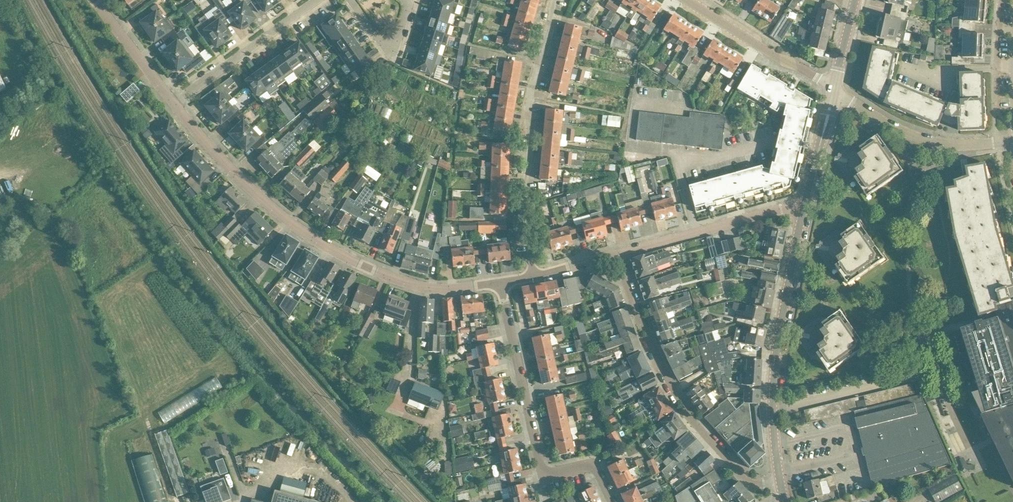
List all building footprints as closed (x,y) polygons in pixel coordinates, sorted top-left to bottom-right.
[(123,1),(125,0),(132,10),(142,2),(141,0),(122,0),(123,1)] [(219,9),(225,5),(221,0),(212,0),(219,9)] [(233,3),(249,26),(250,26),(249,25),(254,21),(254,20),(255,19),(246,6),(251,3),(249,0),(237,0),(233,3)] [(265,12),(266,11),(267,11),(273,8),(274,8),(268,0),(256,0),(265,12)] [(274,8),(273,7),(279,3),(278,2),(280,1),(279,0),(268,0),(274,8)] [(435,3),(432,2),(430,7),(454,14),(458,4),(445,0),(436,0),(435,3)] [(637,0),(623,0),(619,6),(629,13),(637,0)] [(651,1),(650,0),(637,0),(629,13),(627,16),(631,20),(636,12),(637,10),(642,14),(651,1)] [(770,3),(766,0),(752,0),(757,3),(752,11),(761,16),(770,3)] [(800,0),(792,0),(788,7),(793,11),(794,9),(795,7),(800,0)] [(905,0),(885,0),(885,2),(896,5),(895,11),(907,14),(910,4),(905,1),(905,0)] [(962,1),(967,3),(966,10),(987,12),(988,10),(987,4),(986,4),(987,0),(962,0),(962,1)] [(522,1),(518,12),(534,17),(537,5),(522,1)] [(651,22),(661,7),(651,1),(642,14),(643,14),(638,21),(643,24),(638,30),(644,34),(645,32),(650,34),(656,25),(651,22)] [(188,15),(195,9),(190,2),(182,8),(188,15)] [(608,13),(613,5),(608,2),(603,10),(608,13)] [(225,5),(219,9),(227,20),(231,17),(241,29),(242,28),(243,29),(248,25),(249,26),(233,3),(226,8),(225,5)] [(770,3),(761,16),(770,22),(779,8),(774,5),(770,3)] [(142,24),(140,25),(145,33),(147,31),(148,32),(163,22),(168,18),(163,21),(159,16),(163,14),(156,4),(146,11),(150,16),(141,23),(142,24)] [(608,13),(600,26),(605,29),(619,8),(613,5),(608,13)] [(454,15),(454,14),(430,7),(429,12),(432,13),(430,18),(450,24),(446,23),(449,13),(454,15)] [(215,16),(208,20),(225,43),(230,38),(231,36),(222,24),(227,20),(219,9),(213,13),(215,16)] [(815,22),(830,26),(833,13),(819,10),(816,22),(815,22)] [(987,13),(987,12),(966,10),(965,16),(953,18),(952,25),(960,25),(960,27),(972,28),(972,22),(984,23),(985,19),(986,19),(987,13)] [(905,24),(907,14),(895,11),(894,17),(882,14),(881,18),(880,18),(878,24),(877,25),(899,30),(900,24),(905,24)] [(518,12),(515,23),(530,28),(534,17),(518,12)] [(675,34),(683,21),(673,15),(663,30),(668,33),(668,32),(669,32),(669,31),(675,34)] [(329,35),(345,23),(342,19),(340,21),(336,16),(323,26),(321,24),(315,28),(323,39),(329,35)] [(781,29),(788,19),(782,16),(776,26),(781,29)] [(148,33),(147,34),(152,42),(153,41),(154,42),(163,36),(167,41),(177,34),(180,31),(177,28),(175,27),(168,18),(163,22),(148,32),(148,33)] [(447,35),(450,24),(430,18),(429,24),(425,23),(424,28),(447,35)] [(786,33),(792,24),(793,22),(788,19),(781,29),(786,33)] [(200,23),(194,27),(196,30),(202,38),(207,34),(216,47),(218,46),(218,47),(224,43),(225,44),(225,43),(208,20),(202,25),(200,23)] [(684,41),(693,27),(683,21),(675,34),(680,38),(679,40),(679,39),(678,40),(683,43),(685,41),(684,41)] [(815,22),(816,22),(810,21),(807,32),(811,34),(827,38),(830,26),(815,22)] [(332,46),(349,34),(346,29),(348,27),(345,23),(329,35),(335,43),(332,46)] [(515,23),(512,35),(527,39),(530,28),(515,23)] [(566,24),(563,36),(578,40),(580,34),(582,34),(583,28),(576,27),(566,24)] [(897,36),(899,30),(877,25),(877,27),(876,33),(878,33),(877,38),(888,40),(887,46),(899,49),(902,39),(897,36)] [(695,47),(703,34),(693,27),(684,41),(685,41),(690,44),(689,46),(690,46),(688,50),(689,51),(682,63),(688,67),(689,67),(692,61),(695,56),(700,50),(695,47)] [(972,34),(972,28),(960,27),(959,38),(964,40),(964,46),(985,47),(985,45),(985,39),(984,39),(984,35),(972,34)] [(447,35),(424,28),(422,33),(426,34),(424,39),(440,44),(443,34),(447,35)] [(624,43),(628,36),(619,30),(614,37),(624,43)] [(824,51),(827,38),(811,34),(807,32),(805,40),(811,41),(809,47),(824,51)] [(163,54),(162,55),(167,62),(169,61),(170,62),(188,47),(181,38),(177,34),(167,41),(171,46),(162,53),(163,54)] [(339,55),(358,40),(355,36),(352,38),(349,34),(332,46),(339,55)] [(663,43),(666,38),(661,34),(657,40),(663,43)] [(509,40),(507,46),(524,51),(527,39),(512,35),(510,41),(509,40)] [(563,36),(561,47),(594,56),(595,55),(598,56),(600,49),(591,47),(590,49),(579,46),(577,46),(578,40),(563,36)] [(624,43),(614,37),(612,36),(609,47),(631,52),(637,54),(638,49),(624,43)] [(437,54),(440,44),(424,39),(422,44),(419,43),(417,48),(437,54)] [(345,63),(362,51),(359,47),(361,45),(358,40),(339,55),(345,63)] [(712,40),(702,56),(707,59),(708,58),(713,61),(723,46),(712,40)] [(310,55),(309,56),(299,43),(294,46),(292,43),(288,46),(300,63),(303,68),(314,60),(310,55)] [(681,48),(675,43),(671,48),(678,53),(681,48)] [(303,68),(300,63),(288,46),(284,50),(286,52),(281,56),(293,72),(296,76),(304,69),(303,68)] [(713,61),(710,66),(715,70),(719,72),(722,68),(724,66),(732,52),(723,46),(713,61)] [(985,48),(985,47),(964,46),(963,52),(958,53),(958,57),(952,57),(952,64),(971,64),(971,58),(983,59),(983,54),(984,54),(985,48)] [(170,63),(169,64),(174,71),(176,70),(177,71),(182,67),(187,74),(193,69),(204,60),(199,53),(195,56),(188,47),(170,62),(170,63)] [(499,53),(489,51),(471,47),(469,54),(477,56),(477,59),(492,62),(491,65),(497,66),(496,72),(503,73),(503,72),(519,75),(521,63),(498,59),(499,53)] [(561,47),(558,59),(573,62),(582,64),(583,58),(588,59),(587,61),(599,64),(601,57),(598,56),(594,56),(561,47)] [(434,64),(437,54),(417,48),(416,53),(419,54),(417,60),(437,66),(438,65),(434,64)] [(899,54),(884,51),(874,48),(873,54),(871,54),(864,83),(866,83),(865,89),(884,101),(887,102),(886,104),(938,126),(944,113),(946,114),(945,116),(949,117),(948,120),(957,122),(957,118),(960,118),(960,121),(961,131),(985,130),(985,124),(987,124),(985,80),(983,80),(983,74),(957,75),(958,85),(959,85),(960,106),(950,105),(892,80),(895,64),(897,65),(899,54)] [(351,72),(371,58),(368,54),(365,56),(362,51),(345,63),(351,72)] [(722,68),(719,72),(729,78),(726,83),(732,87),(735,82),(730,79),(737,67),(742,59),(732,52),(724,66),(722,68)] [(935,57),(927,55),(921,54),(920,60),(934,63),(935,57)] [(285,79),(293,72),(281,56),(277,59),(275,56),(271,59),(285,79)] [(361,79),(367,75),(375,69),(371,64),(374,62),(371,58),(351,72),(351,73),(355,70),(361,79)] [(285,80),(285,79),(271,59),(266,62),(268,65),(264,68),(274,82),(277,86),(285,80)] [(558,59),(555,70),(570,73),(577,75),(583,77),(584,72),(573,69),(571,68),(573,62),(558,59)] [(626,72),(628,64),(608,59),(606,67),(626,72)] [(434,76),(437,66),(417,60),(416,65),(413,64),(411,69),(434,76)] [(767,77),(760,73),(761,70),(751,65),(737,89),(740,85),(746,88),(743,93),(757,101),(760,96),(772,103),(769,108),(776,112),(780,107),(784,108),(808,111),(810,100),(812,101),(812,100),(794,90),(793,92),(785,88),(787,85),(768,75),(767,77)] [(715,70),(710,66),(707,71),(712,75),(715,70)] [(265,88),(274,82),(264,68),(259,71),(257,69),(253,72),(267,91),(268,91),(265,88)] [(555,70),(552,81),(567,85),(569,79),(570,73),(555,70)] [(258,98),(267,91),(253,72),(249,75),(251,78),(246,81),(258,98)] [(517,86),(519,75),(503,72),(503,73),(502,78),(500,78),(499,83),(517,86)] [(616,75),(615,82),(630,85),(631,77),(616,75)] [(331,79),(335,84),(340,81),(336,76),(331,79)] [(228,103),(227,103),(232,99),(228,94),(231,92),(228,88),(235,82),(231,77),(209,93),(214,99),(206,106),(207,107),(205,109),(211,116),(212,114),(213,115),(228,103)] [(321,92),(326,88),(329,85),(330,82),(326,78),(317,86),(318,88),(321,92)] [(675,78),(671,84),(676,87),(680,82),(675,78)] [(550,92),(549,93),(559,95),(566,97),(578,100),(579,95),(574,93),(575,87),(567,85),(552,81),(550,92)] [(119,95),(127,103),(140,90),(132,82),(119,95)] [(515,98),(517,86),(499,83),(499,88),(501,88),(499,95),(515,98)] [(328,103),(322,95),(303,111),(308,116),(301,123),(306,128),(313,122),(318,118),(326,127),(337,115),(328,103)] [(513,109),(515,98),(499,95),(499,101),(497,101),(496,106),(513,109)] [(328,103),(337,115),(338,115),(336,113),(341,108),(336,103),(341,100),(339,96),(328,103)] [(605,109),(625,112),(627,100),(608,97),(605,109)] [(233,122),(242,113),(235,105),(231,107),(228,103),(213,115),(214,116),(212,117),(218,124),(220,123),(221,124),(229,117),(233,122)] [(512,121),(513,109),(496,106),(495,111),(497,112),(496,118),(512,121)] [(811,111),(808,111),(784,108),(782,116),(785,117),(781,132),(779,131),(775,148),(777,149),(774,164),(771,163),(769,171),(791,180),(794,180),(794,181),(794,182),(795,183),(796,183),(797,183),(798,182),(798,181),(798,180),(797,179),(804,149),(807,149),(808,145),(805,144),(812,114),(813,114),(814,114),(815,113),(815,112),(815,111),(814,110),(813,110),(812,110),(811,110),(811,111)] [(575,112),(557,110),(547,109),(546,121),(561,123),(568,124),(569,118),(575,119),(575,112)] [(721,150),(725,116),(690,112),(689,117),(639,111),(636,140),(721,150)] [(238,142),(251,129),(247,125),(250,122),(242,113),(233,122),(238,126),(229,134),(231,135),(229,136),(235,143),(237,142),(238,142)] [(621,117),(608,115),(607,126),(619,127),(621,117)] [(279,129),(289,121),(286,117),(276,125),(279,129)] [(510,133),(512,121),(496,118),(495,124),(482,122),(481,128),(510,133)] [(157,132),(171,149),(165,154),(161,150),(160,150),(172,163),(182,154),(178,149),(186,141),(180,133),(181,132),(180,132),(179,133),(176,130),(178,129),(177,128),(176,129),(169,121),(157,132)] [(560,129),(561,123),(546,121),(544,133),(562,135),(562,129),(560,129)] [(258,148),(266,142),(268,140),(262,135),(259,137),(251,129),(238,142),(238,143),(237,145),(243,151),(245,150),(246,151),(254,143),(258,148)] [(263,169),(294,141),(293,141),(296,139),(289,132),(278,142),(270,147),(267,150),(255,161),(263,169)] [(884,139),(879,132),(873,136),(875,138),(861,147),(857,141),(838,154),(839,154),(838,157),(837,157),(837,162),(837,164),(836,165),(849,183),(855,179),(865,192),(863,194),(867,200),(874,195),(873,193),(899,175),(900,177),(907,172),(902,165),(900,166),(882,140),(884,139)] [(561,140),(562,135),(544,133),(543,144),(559,146),(559,140),(561,140)] [(289,154),(298,146),(294,141),(263,169),(272,178),(283,167),(279,162),(282,159),(284,160),(290,155),(289,154)] [(508,144),(491,144),(479,143),(479,144),(474,144),(474,149),(479,149),(479,150),(485,150),(492,150),(492,156),(508,156),(508,144)] [(408,153),(411,148),(403,144),(400,150),(408,153)] [(558,152),(559,146),(543,144),(542,156),(582,160),(585,161),(585,155),(558,152)] [(299,182),(305,175),(298,169),(300,167),(301,167),(316,152),(308,145),(294,161),(297,164),(279,185),(285,190),(284,191),(286,194),(288,196),(299,182)] [(201,159),(200,159),(200,158),(201,157),(195,151),(181,164),(186,171),(188,169),(193,175),(189,179),(189,185),(198,194),(211,183),(206,177),(212,171),(204,163),(203,164),(200,161),(201,161),(201,160),(201,159)] [(330,176),(329,177),(336,182),(355,161),(349,156),(345,160),(344,161),(330,176)] [(508,168),(508,156),(492,156),(492,161),(490,161),(490,163),(485,163),(485,161),(478,161),(478,167),(481,167),(508,168)] [(582,165),(582,160),(542,156),(541,168),(556,169),(557,163),(582,165)] [(438,166),(450,171),(450,163),(439,158),(438,166)] [(650,161),(633,165),(635,172),(642,200),(648,198),(646,192),(645,193),(641,179),(642,178),(640,171),(651,167),(650,163),(651,163),(650,161)] [(624,167),(627,177),(635,175),(632,165),(624,167)] [(1011,274),(1009,267),(1010,267),(1009,256),(1006,257),(1004,250),(1005,250),(1003,239),(1001,240),(997,228),(999,228),(998,223),(996,224),(994,214),(997,213),(993,203),(992,203),(991,196),(994,195),(990,185),(989,185),(988,178),(991,177),(987,167),(986,168),(986,165),(968,168),(969,176),(955,182),(956,189),(948,190),(948,192),(947,193),(947,203),(950,203),(951,210),(950,210),(950,221),(953,221),(956,233),(954,234),(954,233),(953,234),(955,241),(956,241),(957,240),(961,251),(958,253),(963,262),(964,262),(966,269),(963,270),(968,280),(969,279),(971,286),(968,287),(973,297),(974,297),(976,303),(973,305),(978,314),(979,314),(980,316),(996,311),(998,319),(984,323),(984,322),(977,324),(977,325),(949,334),(957,361),(956,362),(962,383),(969,404),(976,402),(983,415),(1012,401),(1012,274),(1011,274)] [(791,180),(769,171),(762,169),(761,166),(688,186),(694,208),(704,205),(705,207),(715,204),(714,203),(733,197),(734,199),(744,196),(743,195),(762,189),(763,191),(772,188),(772,187),(781,184),(783,189),(789,187),(791,180)] [(507,180),(508,168),(481,167),(481,178),(491,179),(507,180)] [(556,176),(556,169),(541,168),(540,180),(557,181),(557,176),(556,176)] [(329,177),(330,176),(321,169),(314,179),(321,185),(329,177)] [(653,172),(649,173),(653,190),(658,189),(653,171),(653,172)] [(358,174),(349,187),(357,193),(366,180),(358,174)] [(507,191),(507,180),(491,179),(491,185),(489,185),(489,191),(507,191)] [(300,203),(307,195),(315,185),(311,182),(306,188),(299,182),(288,196),(290,198),(293,199),(294,197),(300,203)] [(601,186),(584,191),(586,196),(602,191),(601,186)] [(236,213),(246,203),(230,187),(220,198),(236,213)] [(337,216),(332,225),(335,226),(335,229),(338,231),(340,229),(343,231),(350,217),(356,221),(353,226),(366,204),(372,192),(366,188),(353,210),(344,204),(337,216)] [(665,193),(664,188),(658,189),(660,195),(666,218),(676,215),(670,192),(665,193)] [(625,205),(625,204),(622,193),(621,193),(619,190),(614,191),(619,207),(625,205)] [(507,203),(507,191),(489,191),(485,191),(485,202),(490,202),(507,203)] [(584,191),(566,195),(568,201),(586,196),(584,191)] [(328,207),(322,204),(326,198),(319,192),(308,208),(313,212),(312,214),(315,216),(317,214),(321,218),(325,213),(329,217),(334,209),(329,205),(328,207)] [(666,218),(660,195),(648,198),(642,200),(646,214),(653,212),(655,221),(666,218)] [(366,204),(353,226),(357,228),(359,225),(362,226),(356,238),(368,244),(375,232),(377,233),(378,233),(378,232),(380,228),(383,222),(388,211),(387,210),(374,204),(376,200),(370,197),(367,204),(366,204)] [(568,204),(566,197),(560,199),(561,205),(568,204)] [(639,215),(646,214),(642,200),(625,204),(625,205),(627,211),(627,212),(631,227),(642,224),(639,215)] [(449,218),(456,218),(457,201),(449,201),(449,218)] [(506,215),(507,203),(490,202),(490,208),(470,207),(470,219),(483,219),(483,214),(506,215)] [(388,211),(383,222),(389,224),(390,225),(395,211),(396,210),(389,207),(388,211)] [(610,223),(609,217),(603,219),(601,211),(590,214),(592,222),(596,237),(607,234),(605,225),(610,223)] [(273,230),(264,221),(256,212),(241,226),(236,222),(224,235),(229,239),(242,227),(259,244),(273,230)] [(620,230),(631,227),(627,212),(616,215),(610,217),(612,223),(618,221),(620,230)] [(224,235),(236,222),(231,217),(224,225),(228,229),(223,234),(224,235)] [(820,242),(819,245),(818,249),(818,252),(818,253),(830,271),(837,267),(846,280),(844,282),(848,288),(855,283),(854,281),(880,263),(881,265),(888,260),(884,253),(882,254),(863,228),(865,227),(860,220),(854,224),(856,226),(842,235),(838,229),(820,242)] [(380,228),(378,232),(384,235),(383,240),(379,249),(392,254),(398,237),(401,238),(402,238),(406,224),(405,224),(400,221),(397,227),(390,225),(389,224),(383,222),(380,228)] [(402,238),(402,239),(408,241),(410,231),(411,231),(414,222),(407,221),(406,224),(402,238)] [(586,240),(596,237),(592,222),(582,225),(582,226),(576,227),(578,234),(584,232),(586,240)] [(495,230),(496,230),(495,223),(479,223),(478,234),(495,234),(495,230)] [(440,243),(440,247),(451,246),(451,250),(453,267),(464,265),(461,241),(461,236),(449,238),(449,234),(451,234),(450,225),(443,225),(442,236),(442,237),(441,238),(440,243)] [(557,231),(562,246),(572,243),(570,234),(576,233),(574,227),(568,228),(557,231)] [(783,246),(786,232),(770,229),(768,236),(764,235),(763,241),(783,246)] [(551,249),(562,246),(557,231),(552,232),(547,233),(551,249)] [(286,264),(299,243),(286,235),(277,251),(276,250),(269,263),(275,266),(279,260),(286,264)] [(742,251),(741,247),(739,237),(727,240),(729,250),(730,252),(737,250),(742,251)] [(508,243),(507,243),(507,238),(497,239),(498,244),(500,261),(510,260),(508,243)] [(468,240),(461,241),(464,265),(475,264),(474,255),(480,254),(479,248),(479,247),(470,248),(468,240)] [(714,244),(718,256),(730,252),(727,240),(714,244)] [(780,259),(783,246),(763,241),(761,248),(765,249),(764,256),(780,259)] [(416,247),(413,246),(407,244),(401,268),(410,270),(416,247)] [(489,262),(500,261),(498,244),(487,246),(481,247),(481,254),(487,253),(489,262)] [(433,251),(423,249),(416,247),(410,270),(427,275),(433,251)] [(318,255),(312,251),(310,254),(305,250),(292,271),(299,276),(295,282),(301,286),(309,273),(318,258),(316,257),(318,255)] [(652,252),(630,260),(634,269),(664,259),(670,256),(668,251),(653,256),(652,252)] [(721,268),(727,267),(724,255),(715,258),(716,264),(717,264),(718,269),(719,272),(722,271),(721,268)] [(664,259),(634,269),(637,279),(646,275),(659,271),(657,267),(672,261),(670,256),(664,259)] [(780,262),(770,260),(764,259),(763,262),(748,259),(739,258),(739,265),(747,265),(768,270),(778,272),(780,262)] [(257,279),(265,271),(254,261),(246,269),(257,279)] [(305,291),(302,296),(310,301),(321,308),(327,297),(329,292),(323,288),(324,286),(323,286),(326,280),(330,283),(334,277),(339,268),(338,267),(338,266),(335,264),(334,265),(330,262),(322,275),(317,272),(311,281),(305,291)] [(777,274),(767,272),(762,271),(761,275),(747,273),(746,275),(734,274),(734,278),(747,279),(758,281),(773,284),(775,284),(777,274)] [(329,292),(327,297),(333,300),(341,305),(349,291),(356,277),(352,275),(351,273),(348,273),(346,272),(341,281),(339,286),(341,287),(337,294),(331,291),(330,292),(329,292)] [(671,280),(679,278),(677,273),(654,281),(653,276),(647,278),(638,281),(641,291),(671,280)] [(605,299),(619,288),(594,274),(576,278),(578,289),(585,288),(593,292),(605,299)] [(581,303),(578,289),(576,278),(563,280),(564,287),(558,289),(560,299),(562,307),(569,306),(581,303)] [(645,300),(654,297),(660,295),(658,291),(673,285),(673,284),(681,282),(679,278),(671,280),(641,291),(645,300)] [(709,298),(724,294),(720,281),(706,285),(709,298)] [(771,291),(773,284),(758,281),(757,288),(754,287),(752,298),(755,299),(753,305),(770,309),(774,291),(771,291)] [(560,299),(558,289),(556,282),(545,284),(548,299),(554,298),(554,300),(560,299)] [(548,301),(548,299),(545,284),(533,286),(536,302),(542,300),(543,302),(548,301)] [(371,306),(373,301),(377,291),(360,285),(356,294),(354,300),(351,307),(358,310),(361,302),(371,306)] [(530,303),(536,302),(533,286),(522,289),(525,306),(530,305),(530,303)] [(610,311),(625,305),(619,288),(605,299),(592,304),(595,310),(608,305),(610,311)] [(298,302),(293,299),(286,295),(279,306),(289,317),(298,302)] [(479,319),(485,319),(482,295),(471,296),(473,313),(474,320),(479,319)] [(649,314),(691,300),(689,295),(663,304),(661,299),(646,304),(649,314)] [(386,306),(384,313),(385,313),(384,316),(401,322),(399,325),(406,327),(409,320),(412,311),(406,309),(408,303),(398,300),(396,297),(393,296),(390,297),(386,306)] [(468,313),(473,313),(471,296),(460,298),(462,314),(468,314),(468,313)] [(321,308),(315,319),(320,322),(325,312),(327,313),(333,300),(327,297),(321,308)] [(452,299),(448,299),(447,298),(444,298),(443,299),(441,299),(443,315),(444,322),(449,321),(449,331),(455,330),(455,328),(456,328),(455,324),(454,324),(452,299)] [(419,322),(418,338),(425,338),(426,323),(432,323),(432,316),(433,316),(433,300),(431,300),(429,299),(427,300),(421,299),(420,322),(419,322)] [(653,325),(668,319),(666,313),(692,304),(691,300),(649,314),(653,325)] [(765,310),(749,306),(734,303),(732,308),(737,313),(736,318),(762,324),(765,310)] [(801,330),(800,333),(799,337),(800,337),(799,340),(812,359),(818,354),(827,368),(825,370),(830,376),(837,371),(835,369),(861,350),(863,352),(870,348),(865,341),(863,342),(845,316),(847,314),(842,307),(836,312),(837,314),(823,323),(819,317),(801,330)] [(599,329),(629,318),(626,308),(616,311),(612,313),(614,318),(597,324),(599,329)] [(362,337),(367,328),(374,315),(368,312),(361,325),(356,334),(362,337)] [(691,317),(678,322),(676,316),(668,319),(653,325),(656,335),(692,322),(691,317)] [(633,328),(629,318),(599,329),(600,334),(617,328),(619,333),(619,334),(624,332),(633,329),(633,328)] [(712,332),(715,331),(712,320),(701,323),(702,328),(706,327),(708,333),(712,332)] [(582,321),(572,324),(573,325),(577,327),(579,335),(585,333),(582,321)] [(660,345),(667,342),(675,340),(673,333),(694,326),(692,322),(656,335),(660,345)] [(437,323),(437,335),(440,335),(440,349),(445,349),(446,323),(437,323)] [(766,330),(756,329),(744,326),(743,329),(741,329),(740,331),(736,330),(735,335),(742,336),(742,333),(747,334),(747,335),(764,338),(766,330)] [(715,342),(712,332),(708,333),(706,327),(702,328),(704,334),(707,344),(715,342)] [(478,341),(490,339),(487,329),(476,331),(478,341)] [(637,340),(633,330),(633,329),(624,332),(619,334),(620,334),(621,339),(598,347),(600,352),(637,340)] [(762,348),(764,338),(747,335),(747,334),(742,333),(742,336),(735,335),(734,340),(740,341),(740,343),(752,346),(762,348)] [(535,350),(550,347),(549,340),(551,340),(549,334),(533,338),(535,350)] [(704,334),(697,336),(700,346),(701,346),(707,344),(704,334)] [(429,335),(429,352),(440,352),(440,349),(440,335),(437,335),(429,335)] [(689,349),(686,339),(676,342),(661,347),(667,359),(681,352),(689,349)] [(730,359),(737,358),(741,358),(740,351),(728,353),(724,339),(715,342),(707,344),(709,352),(714,352),(716,362),(730,359)] [(627,354),(640,349),(637,340),(600,352),(585,357),(587,364),(614,355),(613,352),(625,348),(627,354)] [(479,358),(495,354),(493,344),(476,347),(477,353),(478,353),(479,358)] [(707,344),(701,346),(703,354),(709,352),(707,344)] [(538,361),(555,357),(553,352),(552,353),(550,347),(535,350),(538,361)] [(619,375),(646,361),(641,351),(632,356),(627,358),(629,364),(616,370),(616,369),(606,374),(608,379),(619,375)] [(681,352),(667,359),(672,370),(687,362),(681,352)] [(709,352),(703,354),(709,374),(714,372),(719,371),(716,362),(714,352),(709,352)] [(474,377),(490,374),(488,367),(498,365),(495,354),(479,358),(482,369),(473,371),(474,377)] [(702,363),(700,356),(687,362),(672,370),(678,381),(692,374),(689,367),(690,367),(694,368),(702,363)] [(540,373),(564,368),(564,367),(555,369),(554,363),(556,363),(555,357),(538,361),(540,373)] [(724,370),(724,371),(736,372),(737,358),(730,359),(716,362),(719,371),(724,370)] [(761,360),(751,360),(747,359),(746,372),(761,373),(761,360)] [(636,378),(651,371),(646,361),(619,375),(608,379),(611,384),(634,373),(636,378)] [(416,368),(416,379),(425,379),(425,369),(416,368)] [(567,385),(576,382),(588,380),(586,372),(566,377),(564,368),(540,373),(543,384),(565,379),(567,385)] [(725,375),(724,371),(724,370),(719,371),(714,372),(718,387),(723,385),(721,376),(725,375)] [(760,386),(761,373),(746,372),(745,385),(760,386)] [(657,384),(654,377),(652,373),(650,374),(641,378),(637,380),(637,381),(627,385),(616,391),(618,395),(629,390),(630,390),(632,395),(642,391),(648,388),(657,384)] [(487,393),(503,390),(501,379),(492,381),(490,374),(474,377),(477,388),(478,390),(486,388),(487,393)] [(731,393),(731,384),(728,384),(725,375),(721,376),(723,385),(725,392),(731,393)] [(401,382),(394,379),(389,391),(396,394),(401,382)] [(437,410),(444,394),(416,383),(409,398),(437,410)] [(741,385),(731,384),(731,393),(741,393),(741,394),(744,394),(744,399),(727,398),(727,399),(729,402),(735,410),(743,403),(754,404),(759,404),(760,390),(744,389),(744,390),(741,390),(741,385)] [(907,385),(910,398),(916,396),(913,384),(907,385)] [(901,387),(904,399),(910,398),(907,385),(901,387)] [(694,405),(710,393),(706,388),(702,391),(698,386),(686,394),(694,405)] [(895,388),(898,401),(904,399),(901,387),(895,388)] [(641,408),(628,415),(631,420),(635,418),(643,413),(665,400),(662,394),(662,393),(660,390),(660,389),(659,389),(658,388),(650,393),(645,396),(638,400),(638,402),(641,408)] [(888,390),(892,402),(898,401),(895,388),(888,390)] [(491,410),(498,408),(496,402),(505,400),(503,390),(487,393),(489,404),(490,404),(491,410)] [(882,391),(886,404),(892,402),(888,390),(882,391)] [(876,393),(879,405),(886,404),(882,391),(876,393)] [(713,406),(718,403),(710,393),(694,405),(702,415),(713,406)] [(870,394),(873,407),(879,405),(876,393),(870,394)] [(549,410),(564,406),(562,400),(564,400),(563,394),(556,396),(546,398),(549,410)] [(865,400),(867,408),(873,407),(870,394),(864,396),(865,400)] [(952,464),(943,444),(921,395),(916,396),(910,398),(904,399),(898,401),(892,402),(886,404),(879,405),(873,407),(867,408),(862,410),(854,411),(855,412),(861,411),(862,417),(856,418),(859,429),(865,428),(869,446),(867,447),(868,455),(871,454),(874,463),(868,465),(873,487),(952,464)] [(854,411),(862,410),(860,401),(859,397),(850,399),(853,412),(854,411)] [(735,410),(729,402),(727,399),(718,406),(719,407),(705,419),(749,468),(753,465),(754,465),(754,466),(755,466),(756,466),(757,466),(758,466),(759,466),(760,466),(761,465),(761,464),(762,464),(762,463),(763,462),(763,461),(763,460),(762,459),(762,458),(761,457),(738,431),(737,423),(735,410)] [(844,400),(847,413),(853,412),(850,399),(844,400)] [(643,413),(635,418),(637,422),(645,417),(645,418),(648,416),(652,422),(654,422),(664,416),(672,411),(671,410),(672,409),(670,406),(669,405),(665,400),(643,413)] [(839,402),(842,415),(847,413),(844,400),(839,402)] [(983,415),(1012,478),(1012,401),(983,415)] [(833,403),(836,416),(842,415),(839,402),(833,403)] [(483,411),(482,403),(474,405),(475,413),(483,411)] [(759,404),(754,404),(743,403),(735,410),(737,423),(761,419),(759,404)] [(827,405),(830,417),(836,416),(833,403),(827,405)] [(821,406),(824,419),(830,417),(827,405),(821,406)] [(551,421),(568,417),(567,412),(565,413),(564,406),(549,410),(551,421)] [(816,408),(819,420),(824,419),(821,406),(816,408)] [(810,409),(813,422),(819,420),(816,408),(810,409)] [(804,410),(807,423),(813,422),(810,409),(804,410)] [(495,428),(511,425),(508,414),(499,416),(498,410),(492,411),(493,418),(492,418),(495,428)] [(484,413),(472,416),(473,422),(485,419),(484,413)] [(652,443),(680,422),(674,413),(666,419),(661,423),(664,427),(649,438),(652,443)] [(615,421),(612,415),(605,419),(609,424),(615,421)] [(554,432),(569,429),(567,423),(569,422),(568,417),(551,421),(554,432)] [(764,451),(764,450),(761,419),(737,423),(738,431),(761,457),(765,454),(763,452),(764,451)] [(685,426),(682,425),(680,422),(652,443),(656,447),(671,436),(674,440),(687,430),(685,429),(685,426)] [(462,424),(452,426),(454,435),(464,432),(462,424)] [(498,439),(499,445),(505,443),(504,437),(513,435),(511,425),(495,428),(489,430),(490,436),(496,435),(497,439),(498,439)] [(571,440),(571,441),(573,440),(572,435),(570,435),(569,429),(554,432),(556,444),(571,440)] [(189,492),(167,430),(154,435),(177,497),(189,492)] [(476,440),(486,438),(485,431),(474,433),(476,440)] [(616,432),(607,438),(611,444),(620,439),(616,432)] [(692,435),(690,434),(688,432),(677,443),(680,447),(662,463),(666,467),(669,465),(675,459),(696,440),(693,437),(692,435)] [(571,441),(571,440),(556,444),(559,456),(575,452),(574,446),(573,447),(571,441)] [(701,444),(698,443),(696,440),(675,459),(669,465),(666,467),(661,471),(665,476),(679,462),(679,463),(684,459),(687,462),(703,448),(701,447),(701,444)] [(503,463),(519,460),(516,449),(507,451),(506,445),(499,447),(501,453),(500,453),(503,463)] [(711,456),(710,456),(706,452),(698,459),(696,457),(689,464),(677,475),(681,479),(696,466),(701,472),(707,467),(714,460),(713,459),(713,458),(711,456)] [(168,501),(153,454),(131,461),(145,501),(167,501),(168,501)] [(472,457),(454,461),(455,464),(455,474),(475,469),(472,457)] [(227,470),(223,459),(215,461),(219,473),(227,470)] [(613,478),(627,471),(624,465),(626,465),(624,459),(608,467),(613,478)] [(653,476),(659,473),(652,459),(646,462),(653,476)] [(507,480),(513,478),(512,472),(521,470),(519,460),(503,463),(505,474),(507,480)] [(753,499),(738,482),(737,482),(731,475),(728,478),(732,487),(724,494),(722,492),(716,495),(711,487),(721,480),(714,470),(706,475),(694,483),(678,494),(676,496),(677,501),(676,501),(697,501),(699,501),(700,501),(724,501),(727,500),(728,501),(733,498),(736,501),(755,501),(753,499)] [(618,488),(627,484),(634,481),(631,476),(630,477),(627,471),(613,478),(618,488)] [(829,486),(842,483),(839,474),(827,477),(827,478),(814,481),(807,483),(805,483),(807,491),(809,499),(823,496),(823,495),(829,493),(831,491),(829,486)] [(929,489),(936,501),(941,501),(964,490),(956,475),(929,489)] [(678,494),(694,483),(690,477),(674,489),(678,494)] [(231,499),(223,478),(200,487),(202,492),(206,501),(223,501),(231,499)] [(507,481),(488,486),(489,492),(500,490),(503,500),(506,500),(526,495),(524,484),(515,486),(514,480),(507,482),(507,481)] [(660,486),(658,481),(649,486),(637,491),(635,486),(620,493),(621,495),(621,497),(623,499),(625,501),(627,501),(651,491),(660,486)] [(659,493),(662,491),(660,486),(651,491),(627,501),(643,501),(642,501),(659,493)] [(598,497),(593,487),(578,494),(580,498),(574,500),(572,497),(567,499),(568,501),(587,501),(598,497)] [(292,495),(274,490),(271,501),(290,501),(292,495)] [(457,495),(458,501),(460,501),(470,500),(468,492),(457,495)]
